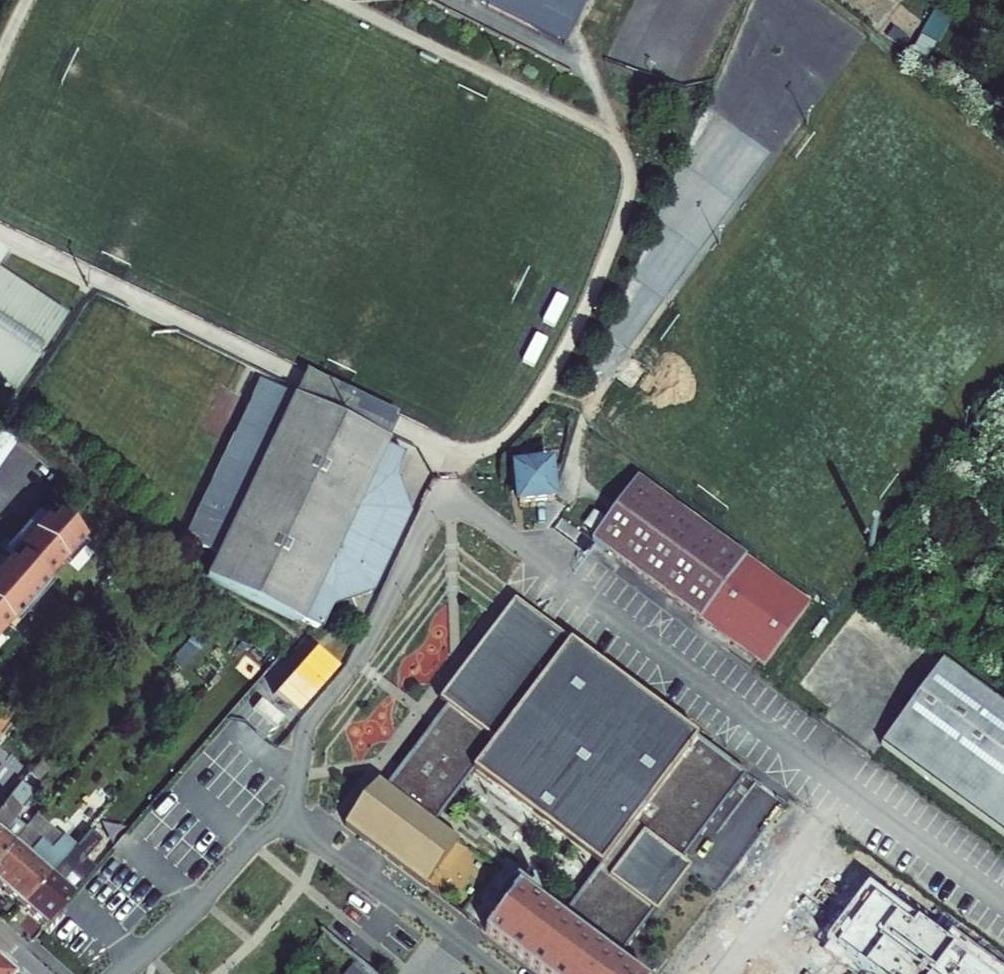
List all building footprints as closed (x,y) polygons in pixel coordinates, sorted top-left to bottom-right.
[(557,45),(579,0),(465,0),(557,45)] [(15,397),(40,364),(34,361),(40,353),(46,355),(69,321),(0,281),(0,387),(15,397)] [(299,627),(321,637),(332,615),(369,603),(406,526),(395,486),(404,464),(386,456),(395,436),(300,389),(294,404),(261,387),(184,544),(216,560),(204,585),(296,633),(299,627)] [(0,434),(0,471),(18,447),(0,434)] [(551,457),(516,461),(519,493),(555,489),(551,457)] [(807,608),(634,482),(593,534),(768,667),(807,608)] [(80,546),(51,522),(44,531),(34,522),(13,546),(19,551),(5,566),(0,562),(0,638),(80,546)] [(434,825),(473,773),(596,868),(564,917),(521,885),(483,934),(535,973),(650,973),(621,953),(689,864),(682,859),(747,771),(520,608),(388,786),(380,781),(346,825),(425,885),(458,843),(434,825)] [(290,660),(281,671),(302,689),(312,677),(290,660)] [(944,665),(884,747),(1003,837),(1003,709),(944,665)] [(17,713),(7,706),(0,715),(0,734),(17,713)] [(20,818),(13,813),(20,805),(23,807),(35,793),(22,782),(0,809),(0,842),(20,818)] [(19,915),(85,839),(113,806),(98,792),(55,841),(60,846),(48,860),(36,850),(25,863),(10,850),(0,862),(0,899),(19,915)] [(19,915),(41,934),(108,859),(85,839),(19,915)] [(10,850),(0,842),(0,862),(10,850)] [(830,945),(869,973),(985,973),(872,889),(830,945)] [(350,958),(341,973),(376,973),(350,958)]
